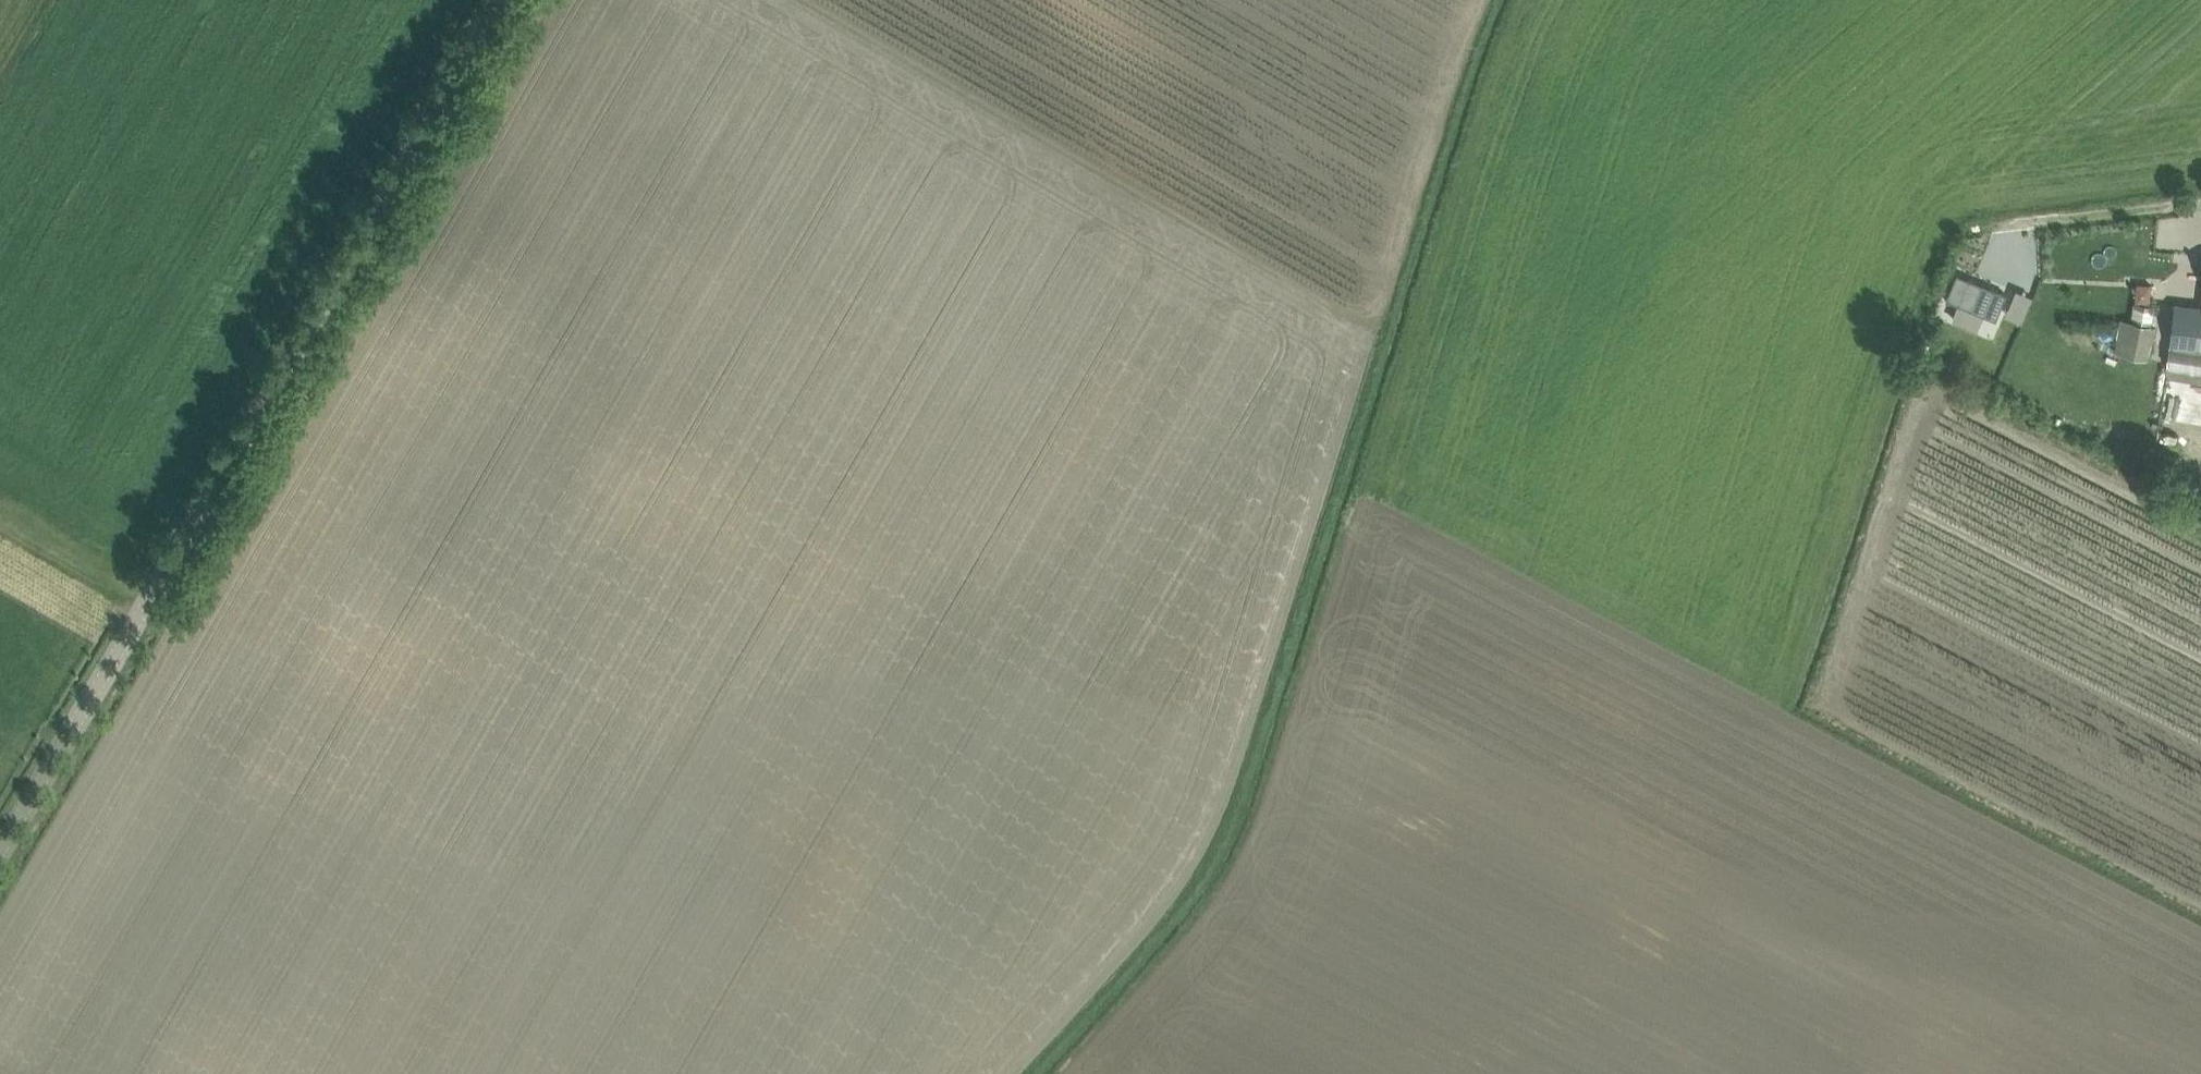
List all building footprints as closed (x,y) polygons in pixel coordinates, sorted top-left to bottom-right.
[(1970,298),(1971,290),(1970,289),(1973,273),(1987,241),(1964,233),(1951,268),(1945,286),(1951,288),(1950,297),(1970,298)] [(2153,323),(2151,323),(2154,303),(2133,299),(2130,319),(2123,317),(2117,350),(2146,356),(2153,323)] [(2165,383),(2166,383),(2178,385),(2180,369),(2200,371),(2200,306),(2175,303),(2170,342),(2165,383)]
